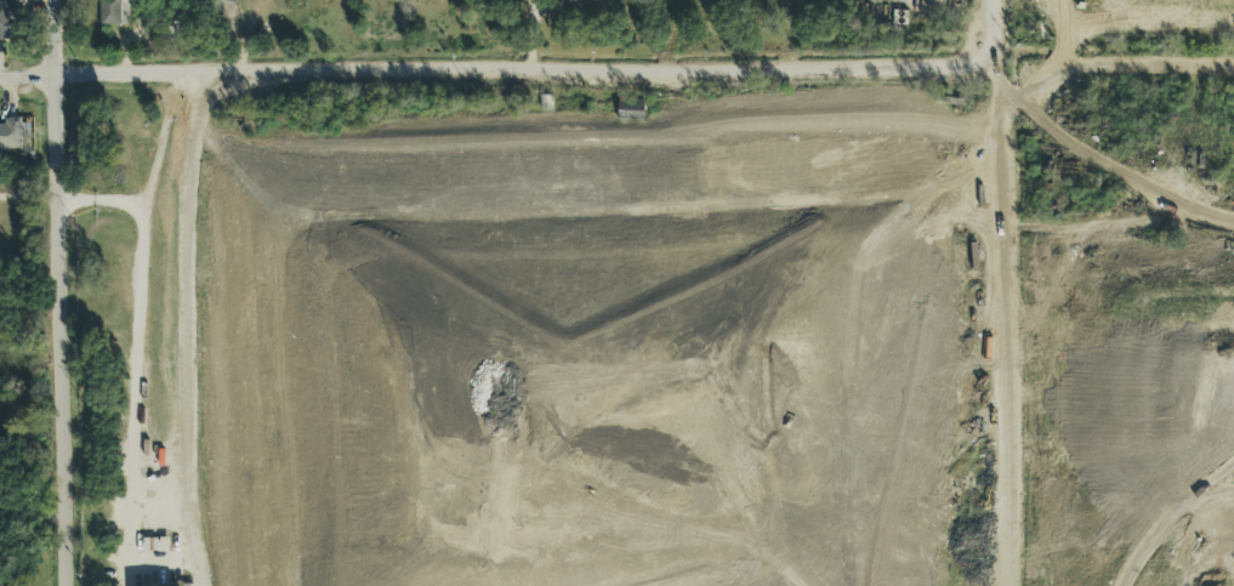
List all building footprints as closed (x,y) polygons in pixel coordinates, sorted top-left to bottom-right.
[(127,27),(128,0),(99,0),(99,25),(127,27)] [(16,40),(17,11),(11,11),(11,2),(0,2),(0,40),(16,40)] [(645,101),(619,100),(618,122),(644,123),(645,101)] [(21,118),(6,118),(6,125),(0,125),(0,152),(21,152),(21,118)] [(144,540),(144,552),(169,552),(169,540),(144,540)]
